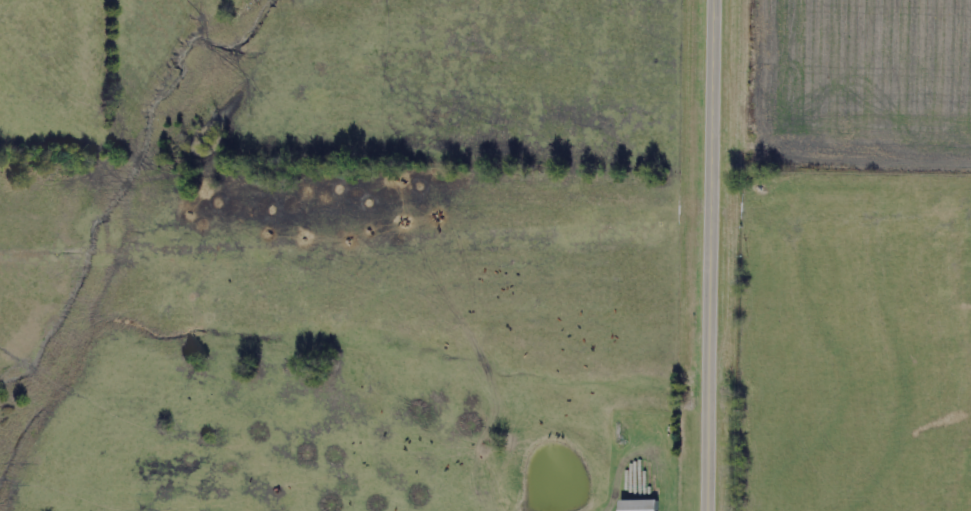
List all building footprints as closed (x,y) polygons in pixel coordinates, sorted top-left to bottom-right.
[(659,501),(659,510),(622,510),(622,500),(659,501)]
